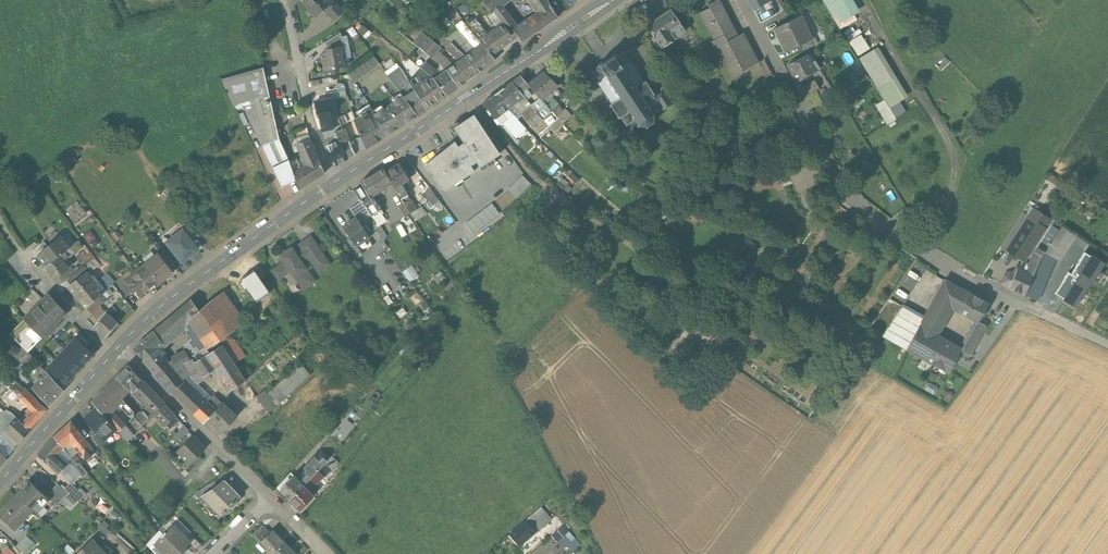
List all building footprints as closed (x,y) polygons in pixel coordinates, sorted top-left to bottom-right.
[(260,6),(259,0),(251,0),(247,1),(249,9),(260,6)] [(302,2),(316,17),(324,10),(328,13),(336,6),(330,0),(304,0),(302,2)] [(536,32),(527,19),(516,26),(501,6),(508,0),(483,0),(493,13),(494,12),(503,23),(504,25),(511,35),(515,32),(518,36),(522,42),(536,32)] [(670,9),(664,0),(660,0),(652,5),(659,16),(670,9)] [(719,0),(716,0),(707,5),(709,8),(699,13),(713,40),(711,42),(724,66),(736,60),(738,63),(740,67),(742,71),(759,63),(751,49),(752,49),(751,47),(750,46),(749,44),(749,45),(749,44),(749,43),(748,42),(743,33),(738,35),(719,0)] [(760,23),(783,10),(777,0),(748,0),(760,23)] [(837,25),(859,12),(852,0),(822,0),(837,25)] [(527,19),(536,32),(558,17),(547,1),(536,8),(539,11),(527,19)] [(342,13),(336,6),(328,13),(334,21),(342,13)] [(670,9),(646,25),(661,48),(685,32),(670,9)] [(797,17),(773,29),(785,53),(801,45),(811,40),(811,39),(807,30),(804,31),(797,17)] [(479,40),(491,55),(518,36),(515,32),(511,35),(504,25),(489,36),(488,34),(476,18),(467,25),(471,30),(479,39),(479,40)] [(436,30),(441,35),(451,24),(446,20),(436,30)] [(469,41),(476,36),(470,30),(471,30),(467,25),(462,20),(458,24),(456,22),(454,24),(459,30),(469,41)] [(503,23),(488,34),(489,36),(504,25),(503,23)] [(362,27),(357,33),(365,41),(371,35),(362,27)] [(465,48),(460,53),(465,57),(477,48),(474,47),(469,41),(459,30),(446,40),(450,43),(455,38),(465,48)] [(858,54),(872,49),(865,31),(858,33),(860,36),(853,39),(858,54)] [(327,49),(343,46),(342,39),(341,33),(325,42),(327,49)] [(423,39),(425,36),(421,33),(413,43),(420,48),(426,41),(423,39)] [(426,41),(420,48),(420,49),(429,56),(432,58),(436,52),(440,48),(428,38),(425,36),(423,39),(426,41)] [(478,39),(479,39),(476,36),(469,41),(474,47),(477,48),(465,57),(477,74),(495,60),(491,55),(479,40),(478,39)] [(811,40),(801,45),(804,51),(817,44),(814,37),(811,39),(811,40)] [(343,46),(347,60),(351,60),(346,38),(342,39),(343,46)] [(450,43),(446,40),(445,38),(440,43),(445,47),(450,43)] [(450,43),(460,53),(465,48),(455,38),(450,43)] [(459,87),(477,74),(465,57),(460,53),(450,43),(445,47),(459,61),(453,66),(447,70),(459,87)] [(327,49),(327,53),(322,54),(325,71),(332,70),(348,67),(347,60),(343,46),(327,49)] [(429,56),(420,49),(416,53),(425,61),(429,56)] [(592,74),(591,75),(591,76),(593,75),(597,82),(596,83),(597,84),(598,83),(602,89),(601,90),(602,91),(603,90),(607,96),(606,97),(606,98),(608,97),(612,103),(610,104),(611,105),(609,106),(610,107),(611,106),(618,116),(617,117),(618,119),(619,118),(621,117),(626,124),(625,126),(627,126),(627,124),(635,120),(638,125),(637,126),(638,127),(639,125),(645,127),(646,129),(647,128),(647,126),(652,123),(653,124),(654,123),(653,122),(654,116),(656,115),(656,114),(661,110),(662,110),(673,103),(662,87),(654,93),(646,81),(644,82),(640,76),(641,75),(640,74),(639,74),(635,69),(637,68),(636,67),(634,67),(631,62),(632,61),(631,60),(630,60),(625,53),(626,53),(626,51),(624,52),(623,52),(623,51),(621,52),(622,53),(618,55),(618,54),(615,54),(614,54),(610,56),(601,63),(601,62),(598,64),(598,65),(597,66),(597,69),(597,70),(593,72),(592,71),(591,71),(592,73),(592,74)] [(436,52),(432,58),(447,70),(453,66),(436,52)] [(870,52),(858,59),(876,87),(887,80),(870,52)] [(373,55),(348,73),(355,83),(380,65),(373,55)] [(806,56),(788,66),(796,81),(814,71),(811,65),(806,56)] [(811,65),(814,71),(820,68),(816,62),(811,65)] [(446,96),(459,87),(447,70),(440,75),(425,63),(421,68),(433,78),(446,96)] [(682,72),(674,63),(665,70),(672,80),(682,72)] [(234,107),(242,103),(270,97),(263,68),(222,80),(234,107)] [(403,96),(413,90),(408,81),(401,71),(389,80),(391,83),(403,96)] [(543,72),(528,85),(529,86),(540,98),(542,100),(546,104),(549,102),(546,99),(544,99),(557,86),(543,72)] [(427,110),(446,96),(433,78),(428,83),(426,81),(422,84),(416,76),(408,81),(413,90),(427,110)] [(512,82),(526,100),(531,96),(525,89),(529,86),(528,85),(520,76),(512,82)] [(320,87),(318,80),(309,82),(310,89),(320,87)] [(819,89),(816,83),(818,82),(817,80),(800,89),(804,96),(811,93),(814,97),(817,95),(814,91),(819,89)] [(512,82),(495,94),(507,109),(518,101),(527,112),(532,107),(531,106),(526,100),(512,82)] [(427,110),(413,90),(403,96),(418,116),(427,110)] [(495,94),(482,103),(495,119),(501,113),(507,119),(503,123),(516,138),(517,137),(515,135),(524,128),(526,130),(526,129),(518,120),(507,109),(495,94)] [(383,138),(418,116),(403,96),(374,114),(381,127),(378,129),(383,138)] [(270,97),(242,103),(244,108),(281,188),(296,179),(294,174),(288,177),(276,154),(283,151),(280,139),(270,97)] [(532,107),(542,119),(552,111),(551,110),(546,104),(542,100),(540,98),(531,106),(532,107)] [(318,114),(322,132),(334,129),(330,112),(336,111),(334,99),(315,103),(317,115),(318,114)] [(549,102),(546,104),(551,110),(557,104),(553,99),(549,102)] [(518,120),(522,116),(527,112),(518,101),(507,109),(518,120)] [(884,101),(872,108),(883,127),(895,119),(884,101)] [(244,108),(242,103),(234,107),(237,111),(244,108)] [(559,103),(557,104),(551,110),(552,111),(562,122),(571,114),(565,107),(564,108),(559,103)] [(527,112),(522,116),(532,128),(542,119),(532,107),(527,112)] [(383,138),(378,129),(381,127),(374,114),(372,110),(360,117),(352,121),(360,137),(365,148),(366,149),(383,138)] [(500,126),(503,123),(507,119),(501,113),(495,119),(500,126)] [(338,117),(341,125),(348,123),(345,115),(338,117)] [(455,142),(427,164),(446,191),(474,171),(471,166),(476,162),(480,168),(500,155),(474,115),(454,128),(463,143),(458,147),(455,142)] [(296,143),(309,139),(307,129),(292,133),(296,143)] [(347,159),(355,155),(355,153),(365,148),(360,137),(350,142),(344,129),(335,132),(339,141),(342,147),(341,147),(347,159)] [(305,167),(318,158),(309,141),(309,139),(296,143),(305,167)] [(342,147),(339,141),(328,146),(336,165),(347,159),(341,147),(342,147)] [(301,169),(299,166),(294,169),(289,162),(283,151),(276,154),(288,177),(294,174),(296,179),(301,188),(325,173),(318,158),(305,167),(301,169)] [(399,163),(385,171),(392,184),(395,188),(401,184),(408,180),(399,163)] [(383,168),(360,182),(362,185),(370,198),(392,184),(385,171),(383,168)] [(524,174),(509,188),(518,197),(532,183),(524,174)] [(561,180),(557,185),(565,190),(568,185),(561,180)] [(401,184),(395,188),(403,203),(410,214),(415,210),(401,184)] [(370,198),(362,185),(354,191),(371,216),(379,211),(370,198)] [(428,199),(432,206),(439,201),(430,189),(423,194),(428,199)] [(427,210),(432,206),(428,199),(422,203),(427,210)] [(442,205),(439,201),(432,206),(436,210),(442,205)] [(410,214),(403,203),(386,213),(392,225),(403,218),(410,214)] [(495,203),(467,220),(474,232),(502,215),(495,203)] [(73,209),(76,213),(70,218),(74,223),(86,213),(79,204),(73,209)] [(414,221),(426,213),(422,206),(415,210),(410,214),(414,221)] [(1033,208),(1028,216),(1046,228),(1051,220),(1033,208)] [(379,211),(371,216),(375,221),(376,227),(380,224),(386,221),(379,211)] [(1028,216),(1022,212),(1000,247),(1024,262),(1046,228),(1028,216)] [(407,225),(414,221),(410,214),(403,218),(407,225)] [(369,237),(355,219),(340,230),(354,248),(369,237)] [(185,223),(180,227),(182,230),(192,242),(197,238),(185,223)] [(380,224),(376,227),(380,242),(388,237),(380,224)] [(1056,235),(1044,253),(1054,257),(1061,260),(1076,237),(1061,227),(1056,235)] [(90,229),(84,235),(89,242),(96,237),(90,229)] [(189,258),(188,257),(191,255),(198,250),(192,242),(182,230),(176,235),(178,238),(168,245),(182,263),(189,258)] [(430,234),(435,240),(441,235),(437,230),(430,234)] [(1034,254),(1041,257),(1044,253),(1056,235),(1049,230),(1033,254),(1034,254)] [(117,231),(111,235),(116,241),(121,237),(117,231)] [(44,262),(47,266),(65,252),(69,248),(60,237),(48,247),(39,254),(45,261),(44,262)] [(285,263),(282,265),(287,273),(291,271),(297,280),(308,272),(302,263),(310,258),(319,271),(320,269),(321,271),(328,266),(327,264),(329,263),(311,238),(301,245),(304,250),(296,255),(292,249),(281,256),(285,263)] [(69,248),(65,252),(68,256),(69,258),(82,247),(78,241),(69,248)] [(39,254),(48,247),(44,242),(32,251),(36,256),(39,254)] [(45,267),(55,280),(58,277),(68,269),(62,261),(68,256),(65,252),(47,266),(45,267)] [(1090,256),(1084,252),(1070,274),(1068,272),(1054,294),(1063,299),(1062,300),(1074,307),(1087,285),(1088,286),(1093,279),(1097,282),(1103,273),(1098,271),(1103,263),(1091,255),(1090,256)] [(1047,272),(1054,257),(1044,253),(1041,257),(1036,267),(1047,272)] [(144,264),(159,283),(172,273),(157,254),(144,264)] [(1026,273),(1017,269),(1009,288),(1024,294),(1036,267),(1041,257),(1034,254),(1029,265),(1030,265),(1026,273)] [(84,266),(88,272),(99,263),(94,257),(84,266)] [(136,289),(142,297),(159,283),(144,264),(134,272),(135,273),(127,280),(131,285),(129,286),(128,287),(132,292),(136,289)] [(279,279),(287,273),(282,265),(274,271),(277,275),(279,279)] [(411,265),(402,272),(409,282),(419,276),(411,265)] [(75,273),(66,281),(70,286),(85,274),(88,272),(84,266),(75,273)] [(70,267),(68,269),(58,277),(63,283),(66,281),(75,273),(70,267)] [(1047,272),(1036,267),(1024,294),(1035,299),(1047,272)] [(253,270),(241,279),(243,281),(239,283),(244,291),(248,288),(257,302),(270,294),(260,280),(262,279),(257,271),(255,272),(253,270)] [(277,275),(274,271),(269,274),(271,280),(277,275)] [(314,281),(308,272),(297,280),(303,288),(314,281)] [(68,288),(86,308),(96,299),(100,295),(114,283),(110,278),(105,283),(103,279),(96,285),(85,274),(70,286),(68,288)] [(962,289),(944,280),(926,314),(906,350),(957,378),(986,326),(978,322),(970,334),(963,330),(954,346),(936,336),(952,308),(962,289)] [(132,292),(128,287),(129,286),(124,281),(116,288),(125,298),(132,292)] [(988,304),(962,289),(952,308),(978,322),(988,304)] [(154,331),(163,341),(186,321),(196,336),(191,340),(201,355),(208,352),(206,349),(219,340),(234,330),(233,329),(244,322),(224,293),(213,300),(212,299),(199,311),(191,299),(154,331)] [(41,337),(65,314),(49,295),(24,320),(41,337)] [(100,295),(96,299),(101,305),(105,301),(100,295)] [(881,336),(906,350),(926,314),(901,301),(881,336)] [(278,303),(272,311),(278,315),(283,307),(278,303)] [(93,327),(105,338),(118,324),(106,312),(93,327)] [(502,316),(490,325),(498,336),(510,327),(502,316)] [(27,351),(41,337),(24,320),(9,335),(11,336),(16,341),(21,346),(27,351)] [(222,345),(235,364),(242,360),(247,357),(234,337),(237,335),(234,330),(219,340),(222,345)] [(134,349),(155,374),(167,364),(161,357),(164,354),(157,346),(163,341),(154,331),(134,349)] [(80,335),(75,339),(85,348),(89,343),(80,335)] [(16,341),(11,336),(6,342),(11,346),(16,341)] [(85,348),(75,339),(65,350),(82,366),(92,355),(85,348)] [(193,359),(201,355),(191,340),(186,351),(190,360),(193,359)] [(222,345),(194,362),(204,376),(215,369),(230,391),(246,381),(235,364),(222,345)] [(28,352),(27,351),(21,346),(13,355),(29,369),(36,361),(28,352)] [(72,376),(82,366),(65,350),(55,361),(72,376)] [(285,350),(281,354),(286,359),(290,355),(285,350)] [(172,360),(176,368),(190,360),(186,351),(172,358),(172,360)] [(196,382),(204,376),(194,362),(193,359),(190,360),(176,368),(172,370),(182,382),(185,380),(206,400),(211,396),(196,382)] [(171,393),(204,424),(208,418),(222,403),(215,396),(209,403),(206,400),(185,380),(182,382),(172,370),(176,368),(172,360),(167,364),(155,374),(171,393)] [(235,364),(246,381),(252,375),(242,360),(235,364)] [(62,388),(72,376),(55,361),(46,371),(47,373),(62,388)] [(301,362),(268,393),(278,404),(312,374),(301,362)] [(128,366),(116,378),(129,391),(131,389),(141,380),(128,366)] [(62,388),(47,373),(33,389),(49,407),(64,390),(62,388)] [(23,389),(15,379),(14,380),(12,378),(9,381),(11,383),(0,395),(0,403),(6,408),(18,396),(23,389)] [(116,378),(91,402),(97,408),(105,417),(112,411),(122,400),(120,398),(129,391),(116,378)] [(164,405),(141,380),(131,389),(147,406),(145,408),(147,409),(136,419),(142,426),(154,414),(164,405)] [(23,389),(18,396),(31,410),(19,421),(29,430),(46,410),(25,387),(23,389)] [(277,407),(265,390),(257,396),(268,413),(277,407)] [(208,418),(222,432),(237,417),(222,403),(208,418)] [(175,416),(164,405),(154,414),(164,426),(175,416)] [(105,417),(97,408),(85,418),(98,432),(104,439),(105,438),(115,428),(105,417)] [(19,444),(28,433),(29,430),(19,421),(11,412),(10,412),(7,410),(5,413),(0,417),(0,434),(9,442),(13,438),(19,444)] [(142,426),(136,419),(129,411),(126,414),(130,417),(127,420),(129,421),(124,425),(112,411),(105,417),(115,428),(126,440),(142,426)] [(350,412),(339,425),(346,432),(358,419),(350,412)] [(179,421),(175,416),(164,426),(168,431),(179,421)] [(70,421),(53,437),(63,447),(69,442),(73,446),(84,438),(70,421)] [(178,441),(189,431),(185,426),(174,437),(178,441)] [(104,439),(98,432),(92,437),(102,450),(109,443),(105,438),(104,439)] [(7,459),(13,451),(19,444),(13,438),(9,442),(0,434),(0,451),(7,459)] [(205,448),(193,436),(177,452),(189,464),(199,455),(205,448)] [(53,437),(37,454),(58,474),(59,473),(67,465),(56,455),(63,447),(53,437)] [(84,438),(73,446),(84,459),(94,451),(84,438)] [(73,458),(63,447),(56,455),(67,465),(73,458)] [(293,475),(280,489),(290,500),(311,478),(318,471),(324,464),(324,463),(326,461),(317,453),(304,467),(307,469),(297,479),(293,475)] [(324,464),(331,469),(339,460),(333,454),(326,461),(324,463),(324,464)] [(199,455),(189,464),(185,469),(189,474),(203,460),(199,455)] [(86,473),(73,458),(67,465),(59,473),(70,483),(72,485),(80,475),(82,477),(86,473)] [(311,478),(316,484),(331,469),(324,464),(318,471),(311,478)] [(316,484),(311,478),(290,500),(300,510),(313,496),(307,489),(311,489),(316,484)] [(240,496),(225,480),(213,488),(202,496),(203,496),(220,515),(222,513),(223,514),(226,510),(226,509),(240,496)] [(18,494),(17,496),(33,510),(36,513),(43,506),(43,503),(42,502),(46,497),(46,496),(30,481),(22,489),(24,491),(19,496),(18,494)] [(57,483),(46,496),(46,497),(51,500),(57,506),(63,499),(68,493),(64,490),(57,483)] [(64,490),(68,493),(74,498),(74,497),(79,491),(72,485),(70,483),(64,490)] [(203,496),(202,496),(213,488),(209,484),(196,493),(200,499),(203,496)] [(79,491),(74,497),(78,500),(79,502),(84,496),(79,491)] [(78,500),(74,497),(74,498),(68,493),(63,499),(71,507),(78,500)] [(0,514),(0,516),(15,530),(33,510),(17,496),(0,514)] [(316,498),(313,496),(300,510),(302,512),(316,498)] [(51,500),(46,497),(42,502),(43,503),(43,506),(46,506),(51,500)] [(533,530),(534,532),(551,518),(541,507),(530,517),(532,518),(537,514),(543,521),(533,530)] [(112,509),(109,516),(117,519),(120,513),(112,509)] [(530,517),(510,534),(520,545),(534,532),(533,530),(543,521),(537,514),(532,518),(530,517)] [(173,526),(185,537),(189,533),(190,531),(179,520),(173,526)] [(100,522),(96,526),(107,537),(112,532),(100,522)] [(552,536),(557,542),(569,531),(562,523),(553,531),(555,534),(552,536)] [(173,526),(164,535),(181,552),(191,543),(185,537),(173,526)] [(261,541),(270,532),(265,527),(256,537),(261,541)] [(164,535),(159,529),(146,544),(156,553),(165,553),(155,544),(164,535)] [(273,553),(284,543),(272,530),(270,532),(261,541),(267,548),(266,550),(270,553),(272,553),(273,553)] [(575,538),(569,531),(557,542),(563,549),(575,538)] [(185,537),(191,543),(195,548),(200,544),(189,533),(185,537)] [(181,552),(164,535),(155,544),(165,553),(180,553),(181,552)] [(17,547),(25,553),(28,553),(37,545),(27,536),(17,547)] [(77,553),(97,553),(101,550),(95,543),(95,542),(95,541),(95,540),(94,540),(93,539),(92,539),(91,540),(90,541),(77,553)] [(284,543),(273,553),(295,553),(284,543)]
